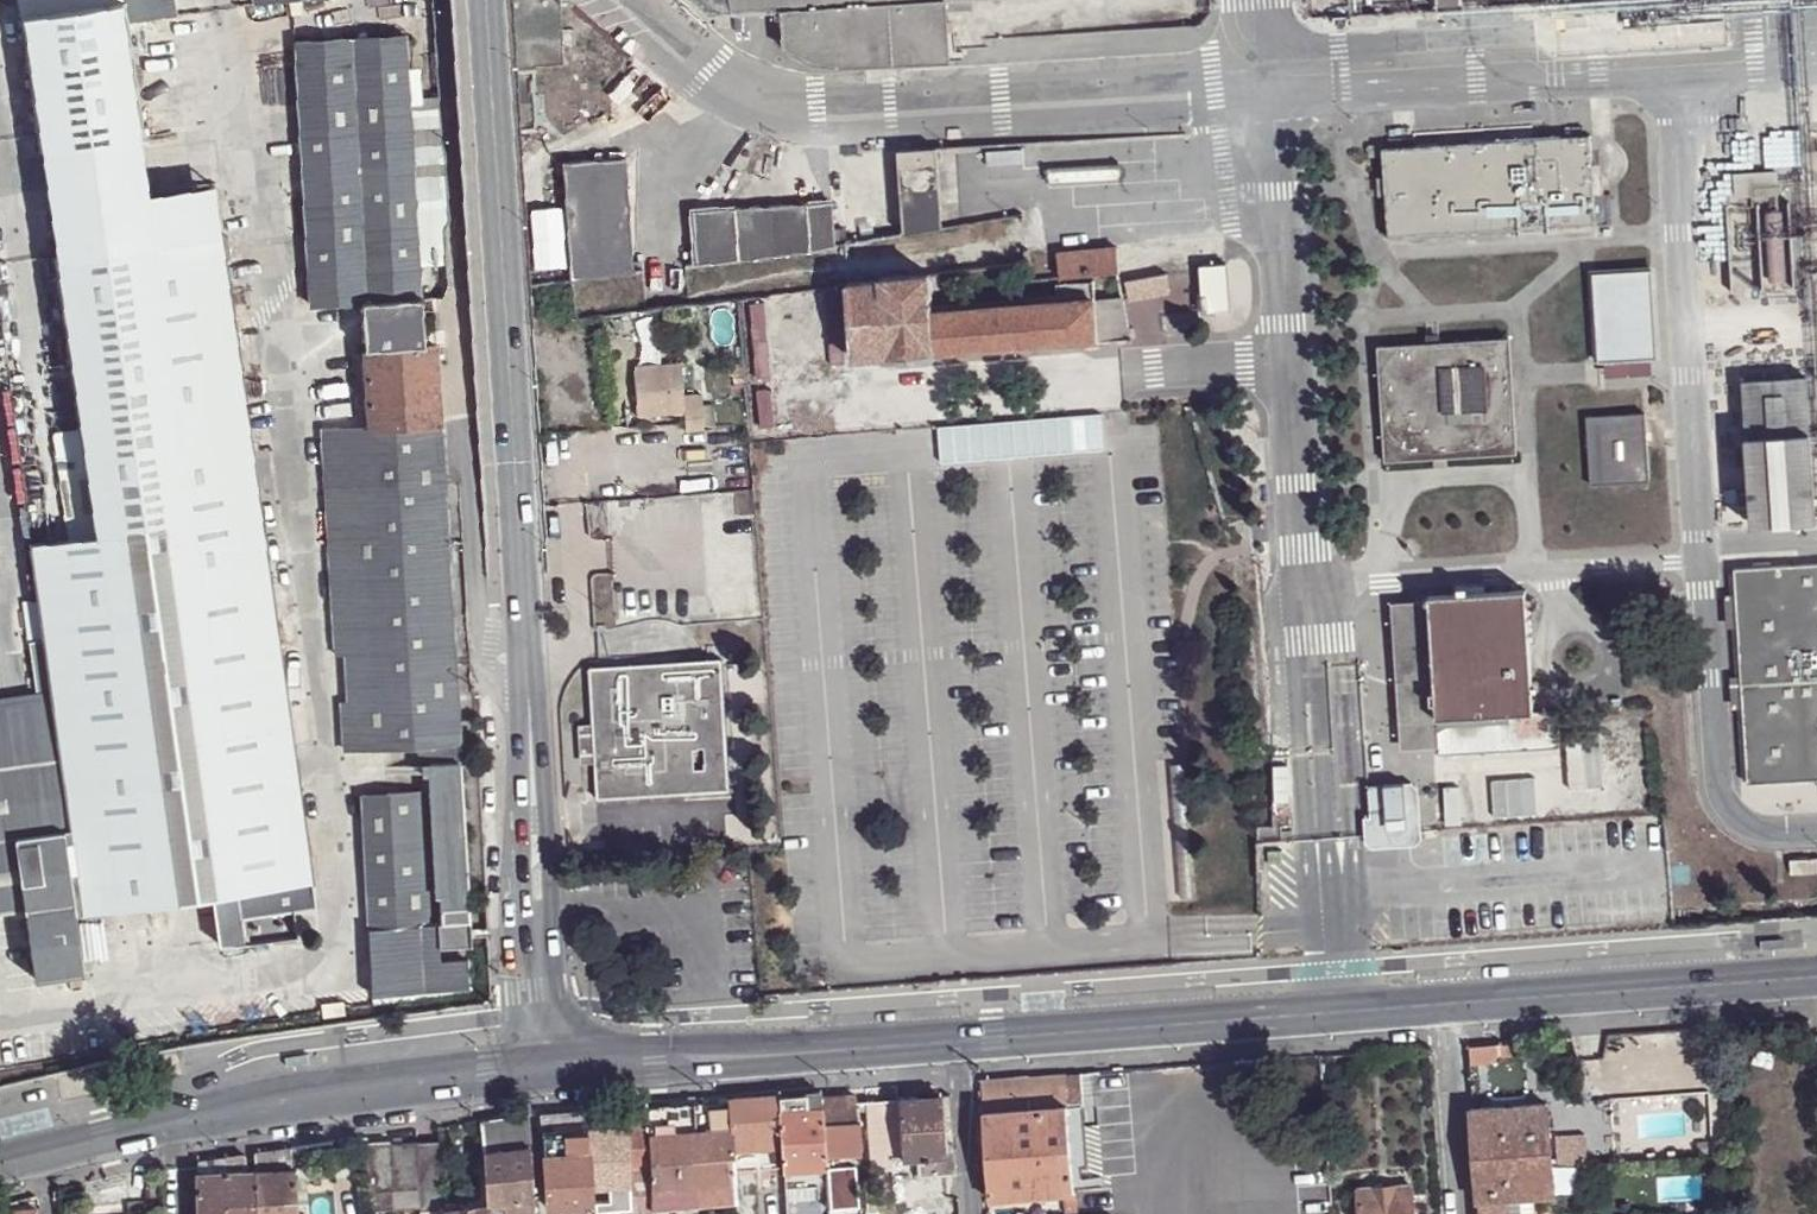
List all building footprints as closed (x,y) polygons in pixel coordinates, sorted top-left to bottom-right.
[(141,138),(126,26),(177,19),(175,0),(123,0),(123,5),(23,18),(41,151),(141,138)] [(552,0),(511,0),(515,66),(531,65),(556,64),(552,0)] [(706,10),(707,15),(782,10),(944,0),(695,0),(706,10)] [(947,0),(944,0),(782,10),(784,47),(787,52),(796,56),(817,63),(838,67),(951,60),(950,48),(950,41),(948,10),(947,0)] [(974,0),(947,0),(948,10),(974,8),(974,0)] [(1462,10),(1463,7),(1462,0),(1437,0),(1438,9),(1438,11),(1462,10)] [(297,43),(312,305),(363,303),(421,299),(406,37),(297,43)] [(531,65),(515,66),(518,128),(535,127),(531,65)] [(1388,233),(1596,222),(1594,193),(1593,174),(1591,150),(1589,133),(1383,146),(1388,233)] [(141,138),(41,151),(56,259),(224,236),(216,183),(149,192),(141,138)] [(906,236),(944,230),(944,227),(938,147),(900,149),(906,236)] [(572,280),(634,273),(627,157),(565,162),(565,163),(566,174),(570,239),(572,280)] [(1736,196),(1780,195),(1779,171),(1735,174),(1736,196)] [(1594,193),(1596,222),(1613,221),(1612,191),(1594,193)] [(739,260),(812,250),(807,204),(809,202),(735,207),(735,209),(739,260)] [(812,250),(836,246),(833,203),(807,204),(812,250)] [(695,266),(739,260),(735,209),(693,211),(695,266)] [(56,259),(92,535),(34,543),(42,600),(48,642),(29,644),(39,693),(0,698),(0,913),(26,909),(36,981),(83,974),(75,914),(84,912),(213,895),(220,946),(298,936),(295,910),(314,907),(224,236),(56,259)] [(1061,278),(1118,272),(1120,271),(1117,247),(1059,252),(1060,276),(1061,278)] [(1205,313),(1230,311),(1226,263),(1200,266),(1205,313)] [(1598,362),(1657,358),(1652,268),(1592,271),(1598,362)] [(1100,343),(1098,302),(1087,302),(1061,303),(935,313),(934,305),(932,274),(885,279),(884,282),(851,284),(855,359),(890,356),(890,359),(1100,343)] [(1169,274),(1127,281),(1131,301),(1172,293),(1169,274)] [(747,297),(751,369),(768,368),(764,296),(747,297)] [(1061,303),(1060,296),(934,305),(935,313),(1061,303)] [(363,303),(366,349),(424,346),(421,299),(363,303)] [(1098,302),(1100,343),(1129,341),(1127,332),(1122,299),(1098,302)] [(1385,460),(1517,453),(1510,337),(1438,340),(1429,341),(1378,344),(1385,460)] [(366,349),(370,428),(387,426),(441,423),(437,345),(424,346),(366,349)] [(640,414),(687,411),(687,420),(688,428),(706,427),(705,424),(703,392),(688,393),(685,359),(637,362),(640,414)] [(1816,522),(1816,521),(1812,435),(1812,431),(1808,377),(1743,382),(1746,435),(1746,439),(1753,527),(1816,522)] [(1646,413),(1588,416),(1591,485),(1650,481),(1646,413)] [(387,426),(389,461),(444,459),(441,423),(387,426)] [(329,513),(356,511),(353,464),(389,461),(387,426),(370,428),(324,429),(329,513)] [(389,461),(353,464),(356,511),(359,559),(364,654),(369,749),(421,746),(459,744),(444,459),(389,461)] [(329,513),(332,560),(359,559),(356,511),(329,513)] [(332,560),(337,656),(341,655),(364,654),(359,559),(332,560)] [(1735,568),(1749,784),(1816,779),(1816,563),(1735,568)] [(1527,590),(1430,593),(1437,717),(1535,710),(1527,590)] [(24,602),(29,644),(48,642),(42,600),(24,602)] [(1437,717),(1429,600),(1408,601),(1412,681),(1400,682),(1402,719),(1437,717)] [(1408,617),(1408,601),(1393,603),(1398,681),(1400,682),(1402,681),(1412,681),(1411,660),(1409,624),(1408,617)] [(346,750),(369,749),(364,654),(341,655),(346,750)] [(594,721),(594,725),(586,732),(577,739),(596,751),(597,760),(599,798),(731,792),(733,792),(724,661),(723,660),(590,665),(594,721)] [(1559,746),(1557,708),(1535,710),(1437,717),(1440,754),(1559,746)] [(1404,749),(1439,747),(1437,717),(1402,719),(1404,742),(1404,749)] [(594,725),(594,721),(577,722),(577,739),(586,732),(594,725)] [(1602,730),(1568,732),(1571,787),(1607,785),(1602,730)] [(597,760),(596,751),(577,739),(580,760),(597,760)] [(421,746),(422,765),(432,765),(460,764),(459,744),(421,746)] [(460,764),(432,765),(433,793),(433,807),(463,804),(460,764)] [(1535,775),(1491,778),(1494,814),(1538,810),(1535,775)] [(1373,832),(1372,818),(1366,818),(1368,843),(1374,847),(1418,844),(1423,839),(1419,788),(1413,782),(1407,783),(1410,829),(1373,832)] [(1370,788),(1372,818),(1373,832),(1410,829),(1407,783),(1373,786),(1370,788)] [(439,925),(441,924),(439,897),(437,896),(432,807),(433,807),(433,793),(363,796),(370,928),(439,925)] [(467,894),(463,804),(433,807),(432,807),(437,896),(439,897),(439,895),(467,894)] [(588,848),(589,861),(607,859),(606,847),(588,848)] [(1816,875),(1816,860),(1790,862),(1792,876),(1816,875)] [(467,894),(439,895),(439,897),(441,924),(469,923),(467,894)] [(441,924),(439,925),(439,949),(470,948),(469,923),(441,924)] [(439,925),(370,928),(373,996),(469,991),(468,963),(440,964),(439,949),(439,925)] [(344,1003),(321,1006),(323,1019),(346,1016),(344,1003)] [(1084,1072),(1067,1073),(1069,1103),(1086,1101),(1084,1072)] [(1067,1073),(984,1079),(985,1109),(1069,1103),(1067,1073)] [(821,1091),(779,1094),(783,1145),(785,1169),(827,1166),(822,1096),(821,1091)] [(951,1093),(900,1097),(905,1155),(903,1155),(903,1157),(919,1156),(921,1172),(941,1170),(941,1171),(957,1170),(956,1152),(953,1117),(951,1093)] [(779,1094),(730,1098),(733,1127),(734,1148),(783,1145),(779,1094)] [(857,1094),(822,1096),(827,1166),(852,1164),(851,1159),(886,1157),(903,1155),(905,1155),(900,1097),(876,1099),(876,1105),(858,1106),(857,1101),(857,1094)] [(671,1102),(673,1131),(733,1127),(730,1098),(671,1102)] [(1473,1105),(1480,1199),(1513,1197),(1537,1195),(1556,1193),(1549,1100),(1473,1105)] [(651,1104),(647,1105),(648,1123),(649,1134),(673,1131),(671,1102),(651,1104)] [(1069,1103),(985,1109),(991,1197),(1076,1191),(1069,1103)] [(593,1169),(590,1127),(589,1117),(589,1109),(542,1112),(548,1206),(567,1205),(595,1203),(595,1196),(594,1186),(593,1169)] [(531,1113),(484,1120),(486,1151),(533,1145),(531,1113)] [(627,1124),(590,1127),(593,1169),(631,1166),(632,1184),(651,1184),(649,1134),(648,1123),(627,1124)] [(673,1131),(649,1134),(651,1184),(651,1190),(677,1189),(737,1184),(734,1148),(733,1127),(673,1131)] [(422,1188),(423,1207),(424,1211),(446,1209),(442,1140),(420,1141),(422,1188)] [(420,1141),(393,1142),(396,1189),(422,1188),(420,1141)] [(369,1143),(371,1191),(396,1189),(393,1142),(369,1143)] [(533,1145),(486,1151),(490,1204),(506,1202),(535,1199),(536,1199),(533,1145)] [(256,1152),(257,1170),(295,1168),(295,1147),(256,1152)] [(198,1160),(198,1172),(245,1171),(244,1154),(198,1160)] [(852,1164),(827,1166),(830,1208),(847,1207),(847,1191),(854,1189),(852,1164)] [(593,1169),(594,1186),(595,1196),(595,1203),(596,1213),(615,1213),(615,1210),(631,1210),(632,1184),(631,1166),(593,1169)] [(259,1213),(298,1213),(295,1168),(257,1170),(259,1213)] [(199,1213),(259,1213),(257,1170),(245,1171),(198,1172),(199,1213)] [(1360,1187),(1362,1213),(1414,1213),(1412,1183),(1404,1183),(1367,1186),(1360,1187)] [(631,1213),(650,1213),(651,1207),(651,1190),(651,1184),(632,1184),(631,1210),(631,1213)] [(677,1189),(651,1190),(651,1207),(675,1206),(692,1205),(738,1201),(737,1184),(677,1189)] [(371,1191),(371,1210),(423,1207),(422,1188),(396,1189),(371,1191)] [(815,1188),(784,1190),(786,1213),(817,1213),(815,1188)] [(1513,1197),(1514,1213),(1538,1213),(1537,1195),(1513,1197)] [(1481,1213),(1514,1213),(1513,1197),(1480,1199),(1481,1213)] [(506,1202),(507,1213),(536,1213),(535,1199),(506,1202)] [(1088,1200),(1077,1201),(1077,1210),(1088,1209),(1088,1200)] [(1068,1211),(1077,1210),(1077,1201),(1068,1202),(1068,1211)] [(567,1205),(567,1213),(596,1213),(595,1203),(567,1205)] [(446,1209),(447,1213),(490,1213),(490,1204),(446,1209)] [(675,1206),(675,1213),(692,1213),(692,1205),(675,1206)]
